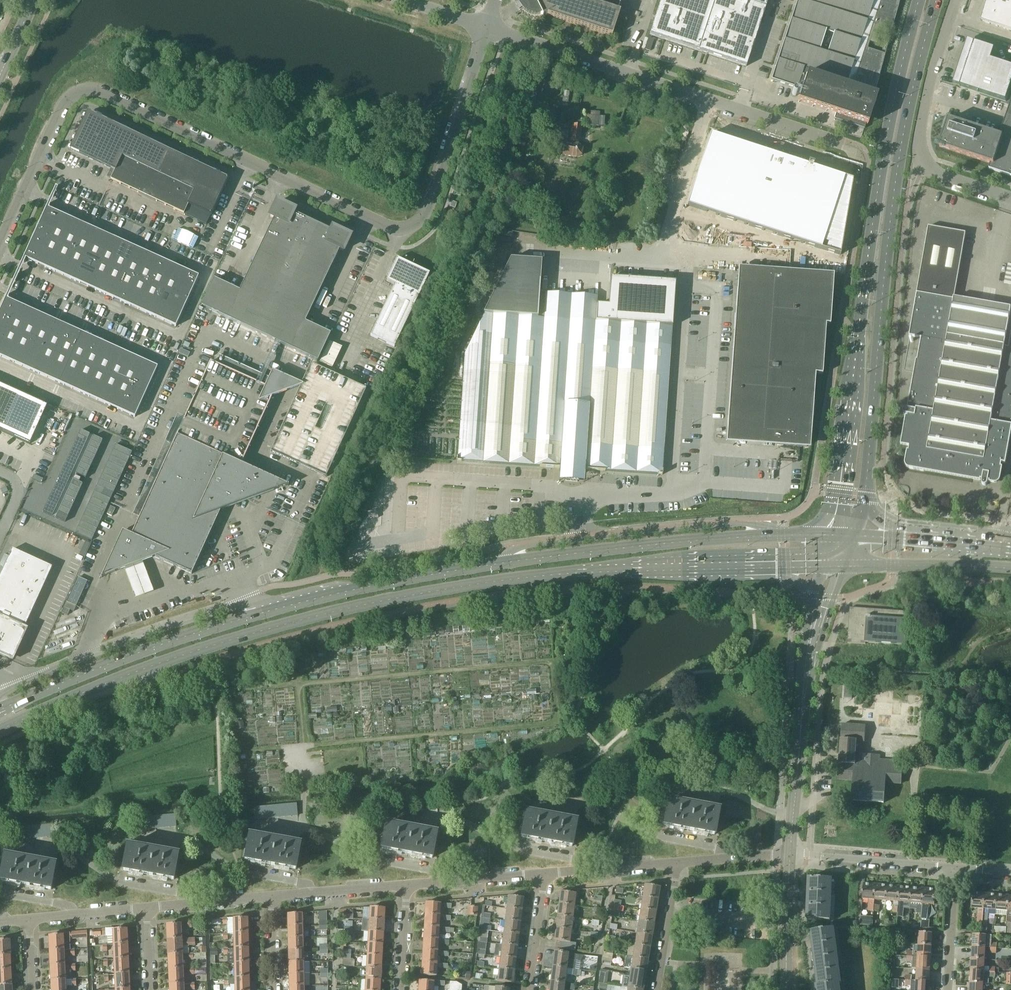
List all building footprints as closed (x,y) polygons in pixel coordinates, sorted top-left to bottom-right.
[(620,12),(617,11),(621,0),(519,0),(519,2),(516,3),(517,6),(519,9),(522,7),(524,9),(526,11),(529,13),(531,14),(534,14),(537,14),(541,14),(542,17),(547,15),(612,36),(620,12)] [(650,34),(746,66),(768,0),(661,0),(650,34)] [(771,80),(802,90),(798,102),(836,115),(835,118),(865,128),(866,124),(868,125),(877,97),(874,96),(885,54),(867,48),(875,26),(891,31),(894,20),(900,0),(797,0),(771,80)] [(987,1),(1003,7),(1010,9),(1010,0),(987,0),(987,1)] [(983,12),(981,18),(983,22),(988,23),(990,24),(996,26),(997,26),(1003,7),(987,1),(986,2),(984,10),(983,12)] [(997,26),(998,27),(1004,28),(1004,29),(1006,29),(1010,31),(1010,9),(1003,7),(997,26)] [(968,40),(963,54),(970,56),(990,63),(991,59),(991,60),(995,49),(974,42),(968,40)] [(963,54),(958,70),(964,72),(984,79),(990,63),(970,56),(963,54)] [(984,79),(980,93),(993,97),(1004,64),(991,60),(991,59),(990,63),(984,79)] [(993,97),(1006,101),(1010,86),(1010,66),(1004,64),(993,97)] [(958,70),(953,84),(960,86),(980,93),(984,79),(964,72),(958,70)] [(945,129),(940,147),(991,163),(989,169),(1010,176),(1010,102),(1003,125),(1000,136),(959,122),(949,119),(947,126),(946,126),(945,129)] [(88,112),(70,149),(111,168),(109,173),(113,175),(111,180),(184,214),(188,205),(211,216),(221,193),(223,194),(225,189),(224,188),(228,179),(178,155),(171,152),(172,151),(162,147),(156,144),(155,144),(88,112)] [(586,115),(586,125),(599,126),(604,126),(605,117),(586,115)] [(558,130),(555,154),(575,157),(576,157),(582,155),(582,149),(578,145),(577,145),(577,142),(579,142),(582,126),(573,125),(572,133),(569,132),(569,131),(558,130)] [(711,134),(687,205),(840,255),(853,180),(711,134)] [(644,186),(641,196),(649,199),(653,189),(644,186)] [(343,251),(350,236),(333,228),(331,231),(293,213),(295,210),(277,202),(270,216),(274,218),(266,234),(299,249),(307,234),(340,249),(343,251)] [(37,230),(36,233),(49,239),(60,213),(48,208),(38,230),(37,230)] [(49,239),(61,244),(73,219),(60,213),(49,239)] [(74,250),(85,225),(73,219),(61,244),(74,250)] [(74,250),(86,256),(98,230),(85,225),(74,250)] [(906,415),(908,415),(908,416),(906,416),(901,445),(909,447),(909,451),(907,450),(905,463),(905,464),(905,465),(906,466),(906,467),(907,468),(908,468),(909,469),(981,481),(981,480),(982,480),(982,482),(982,483),(982,484),(982,485),(983,485),(983,486),(984,486),(985,486),(986,486),(986,485),(987,485),(988,484),(988,483),(988,481),(990,481),(989,483),(994,484),(995,484),(996,484),(997,483),(998,483),(999,482),(1000,481),(1000,480),(1001,479),(1003,467),(1001,467),(1002,463),(1006,464),(1010,434),(1010,333),(1008,348),(1004,348),(1010,308),(954,298),(965,233),(928,226),(909,336),(921,338),(917,359),(916,359),(908,405),(909,406),(909,409),(906,408),(906,409),(905,409),(904,409),(904,410),(903,410),(903,411),(903,412),(903,413),(904,413),(904,414),(905,414),(905,415),(906,415)] [(99,261),(110,236),(98,230),(86,256),(99,261)] [(37,263),(49,239),(36,233),(34,235),(35,236),(25,258),(37,263)] [(266,234),(255,258),(288,273),(292,266),(299,249),(266,234)] [(299,249),(292,266),(324,281),(340,249),(307,234),(299,249)] [(99,261),(111,267),(123,242),(110,236),(99,261)] [(37,263),(48,268),(50,269),(61,244),(49,239),(37,263)] [(135,248),(123,242),(111,267),(124,273),(135,248)] [(50,269),(61,274),(62,275),(74,250),(61,244),(50,269)] [(148,253),(135,248),(124,273),(137,278),(148,253)] [(75,281),(86,256),(74,250),(62,275),(73,280),(75,281)] [(137,278),(149,284),(161,259),(148,253),(137,278)] [(88,286),(99,261),(86,256),(75,281),(86,286),(88,286)] [(255,258),(247,275),(280,290),(288,273),(255,258)] [(419,296),(429,274),(412,265),(411,267),(405,264),(406,263),(397,258),(386,281),(394,285),(370,336),(394,347),(418,296),(419,296)] [(149,284),(162,290),(173,265),(161,259),(149,284)] [(464,355),(457,461),(662,475),(675,282),(611,278),(610,278),(609,305),(597,304),(597,296),(540,292),(542,261),(511,259),(483,314),(484,314),(464,355)] [(100,292),(111,267),(99,261),(88,286),(99,291),(100,292)] [(186,271),(173,265),(162,290),(174,295),(186,271)] [(288,273),(280,290),(313,306),(324,281),(292,266),(288,273)] [(113,298),(124,273),(111,267),(100,292),(111,297),(113,298)] [(737,287),(727,428),(737,428),(737,438),(777,441),(776,444),(804,446),(807,446),(808,433),(811,434),(815,374),(822,374),(826,324),(830,325),(834,274),(789,271),(781,270),(781,272),(741,269),(741,271),(739,287),(737,287)] [(186,271),(174,295),(189,302),(200,277),(186,271)] [(124,303),(125,303),(137,278),(124,273),(113,298),(124,303)] [(247,275),(239,291),(272,306),(280,290),(247,275)] [(149,284),(137,278),(125,303),(136,308),(138,309),(149,284)] [(214,279),(201,306),(259,334),(272,306),(239,291),(214,279)] [(149,284),(138,309),(149,314),(150,315),(162,290),(149,284)] [(161,320),(163,321),(174,295),(162,290),(150,315),(161,320)] [(280,290),(272,306),(305,322),(313,306),(280,290)] [(177,327),(189,302),(174,295),(163,321),(177,327)] [(0,311),(0,326),(8,330),(19,304),(10,300),(6,298),(5,300),(0,311)] [(21,305),(19,304),(8,330),(20,335),(32,310),(21,305)] [(272,306),(259,334),(317,361),(330,334),(305,322),(272,306)] [(20,335),(33,341),(44,316),(33,311),(32,310),(20,335)] [(33,341),(46,347),(57,321),(46,316),(44,316),(33,341)] [(59,322),(57,321),(46,347),(58,352),(70,327),(59,322)] [(58,352),(71,358),(82,333),(71,328),(70,327),(58,352)] [(8,330),(0,347),(0,356),(9,360),(20,335),(8,330)] [(82,333),(71,358),(83,364),(95,338),(84,333),(82,333)] [(20,335),(9,360),(11,361),(22,366),(33,341),(20,335)] [(96,339),(95,338),(83,364),(96,369),(107,344),(96,339)] [(34,372),(46,347),(33,341),(22,366),(23,367),(34,372)] [(96,369),(108,375),(120,350),(109,345),(107,344),(96,369)] [(47,377),(58,352),(46,347),(34,372),(36,372),(47,377)] [(108,375),(121,381),(132,355),(122,351),(120,350),(108,375)] [(71,358),(58,352),(47,377),(48,378),(59,383),(71,358)] [(272,397),(303,385),(303,384),(272,371),(269,377),(219,355),(215,364),(210,362),(132,534),(123,530),(102,577),(155,557),(191,574),(220,511),(288,485),(241,464),(272,397)] [(134,356),(132,355),(121,381),(134,386),(145,361),(134,356)] [(72,389),(83,364),(71,358),(59,383),(61,384),(72,389)] [(158,367),(147,362),(145,361),(134,386),(146,392),(158,367)] [(72,389),(74,389),(85,394),(96,369),(83,364),(72,389)] [(96,369),(85,394),(86,395),(97,400),(108,375),(96,369)] [(110,406),(121,381),(108,375),(97,400),(99,401),(110,406)] [(110,406),(111,406),(122,411),(134,386),(121,381),(110,406)] [(30,444),(47,406),(0,384),(0,430),(30,444)] [(135,417),(146,392),(134,386),(122,411),(124,412),(135,417)] [(65,522),(83,484),(79,482),(81,479),(75,476),(76,474),(85,478),(103,440),(81,430),(43,512),(65,522)] [(113,450),(129,457),(132,452),(116,444),(113,450)] [(129,457),(113,450),(110,456),(127,463),(129,457)] [(127,463),(110,456),(108,462),(124,469),(127,463)] [(121,475),(124,469),(108,462),(105,468),(121,475)] [(119,481),(121,475),(105,468),(102,474),(119,481)] [(102,474),(99,480),(116,487),(119,481),(102,474)] [(113,493),(116,487),(99,480),(97,486),(113,493)] [(94,491),(110,499),(113,493),(97,486),(94,491)] [(91,497),(108,505),(110,499),(94,491),(91,497)] [(108,505),(91,497),(89,503),(105,511),(108,505)] [(86,509),(102,517),(105,511),(89,503),(86,509)] [(112,516),(115,508),(110,506),(107,514),(112,516)] [(83,515),(100,523),(102,517),(86,509),(83,515)] [(97,528),(100,523),(83,515),(81,521),(97,528)] [(97,528),(81,521),(78,527),(94,534),(97,528)] [(94,534),(78,527),(75,533),(92,540),(94,534)] [(378,535),(370,534),(370,544),(377,545),(378,535)] [(0,575),(0,654),(10,659),(13,660),(27,629),(25,627),(52,567),(12,549),(0,575)] [(143,565),(124,572),(135,599),(153,592),(143,565)] [(850,608),(848,643),(866,644),(866,642),(908,645),(910,620),(909,620),(909,612),(850,608)] [(845,686),(844,698),(852,698),(853,686),(845,686)] [(880,756),(864,755),(867,726),(846,725),(843,724),(838,779),(854,780),(852,800),(884,803),(886,783),(901,784),(903,762),(880,761),(880,756)] [(752,775),(743,775),(744,783),(753,783),(752,775)] [(680,828),(689,830),(693,805),(667,801),(663,825),(673,827),(673,829),(679,831),(680,828)] [(693,805),(689,830),(697,831),(697,834),(703,835),(704,833),(715,835),(719,810),(693,805)] [(538,840),(546,841),(551,817),(525,812),(520,837),(531,839),(531,841),(537,842),(538,840)] [(551,817),(546,841),(555,843),(555,845),(561,847),(562,844),(572,846),(577,822),(551,817)] [(398,852),(407,853),(411,829),(385,824),(381,848),(391,850),(391,853),(397,854),(398,852)] [(411,829),(407,853),(415,855),(415,857),(421,858),(422,856),(432,858),(437,834),(411,829)] [(261,863),(270,864),(274,840),(249,835),(244,860),(255,862),(254,864),(261,865),(261,863)] [(274,840),(270,864),(279,866),(278,868),(285,870),(285,867),(296,869),(300,845),(274,840)] [(140,873),(148,875),(153,850),(127,846),(122,870),(133,872),(133,874),(139,876),(140,873)] [(153,850),(148,875),(157,876),(156,879),(163,880),(163,877),(174,879),(178,855),(153,850)] [(25,885),(30,860),(4,856),(0,877),(0,880),(10,882),(10,884),(16,886),(17,883),(25,885)] [(30,860),(25,885),(34,886),(34,889),(40,890),(41,888),(51,890),(56,865),(30,860)] [(809,885),(809,892),(832,893),(832,879),(809,878),(809,885)] [(863,898),(863,899),(870,900),(869,910),(874,911),(874,910),(875,904),(875,900),(876,884),(864,883),(863,898)] [(876,884),(875,900),(887,901),(888,885),(876,884)] [(645,885),(643,897),(658,900),(660,887),(645,885)] [(888,885),(887,901),(898,902),(899,902),(900,886),(888,885)] [(898,912),(897,916),(903,917),(904,908),(910,909),(912,887),(900,886),(899,902),(898,902),(898,907),(898,912)] [(912,887),(910,909),(917,909),(917,913),(921,913),(922,904),(923,888),(912,887)] [(922,913),(921,919),(927,919),(928,904),(934,905),(936,889),(923,888),(922,904),(922,913)] [(560,892),(559,904),(575,906),(576,894),(560,892)] [(831,906),(832,893),(809,892),(808,899),(808,905),(831,906)] [(973,892),(972,908),(978,908),(977,924),(983,924),(983,920),(984,920),(984,914),(985,909),(986,893),(973,892)] [(983,924),(982,927),(988,927),(989,909),(996,910),(997,894),(986,893),(985,909),(984,914),(984,920),(983,920),(983,924)] [(997,894),(996,910),(1008,911),(1009,895),(997,894)] [(508,896),(507,908),(522,910),(524,898),(508,896)] [(643,897),(641,909),(656,912),(658,900),(643,897)] [(426,903),(425,915),(440,916),(441,904),(426,903)] [(559,904),(557,916),(573,918),(575,906),(559,904)] [(469,905),(469,906),(468,914),(476,915),(477,906),(469,905)] [(831,906),(808,905),(808,920),(830,921),(831,906)] [(370,907),(369,920),(384,921),(385,908),(370,907)] [(507,908),(505,920),(521,922),(522,910),(507,908)] [(641,909),(639,921),(654,924),(656,912),(641,909)] [(327,911),(319,911),(319,925),(327,925),(327,911)] [(302,914),(288,914),(288,926),(303,926),(303,914),(302,914)] [(425,915),(424,927),(439,928),(440,916),(425,915)] [(557,916),(556,928),(572,930),(573,918),(557,916)] [(861,917),(861,925),(872,926),(873,918),(861,917)] [(234,918),(234,925),(234,934),(248,933),(248,918),(234,918)] [(362,919),(362,931),(369,932),(384,933),(384,921),(369,920),(362,919)] [(930,920),(922,919),(921,929),(929,929),(930,920)] [(505,920),(504,933),(519,935),(521,922),(505,920)] [(639,921),(637,933),(652,936),(654,924),(639,921)] [(180,924),(167,925),(168,940),(182,939),(181,924),(180,924)] [(317,938),(327,938),(327,937),(327,925),(319,925),(319,930),(317,930),(317,938)] [(303,926),(288,926),(288,938),(303,938),(303,926)] [(424,927),(424,939),(438,940),(439,928),(424,927)] [(556,928),(554,941),(561,941),(560,949),(575,950),(576,943),(570,942),(572,930),(556,928)] [(113,929),(102,930),(102,936),(106,936),(106,935),(113,935),(114,945),(128,944),(127,929),(113,930),(113,929)] [(812,932),(814,946),(836,943),(834,929),(812,932)] [(345,930),(344,942),(349,942),(349,935),(352,935),(352,931),(345,930)] [(489,931),(481,930),(480,930),(478,942),(480,942),(487,943),(489,931)] [(63,935),(49,936),(50,951),(64,950),(71,950),(70,939),(87,938),(87,932),(86,932),(86,931),(84,931),(63,933),(63,935)] [(369,932),(368,944),(383,945),(384,933),(369,932)] [(248,933),(234,934),(234,949),(248,948),(248,933)] [(504,933),(502,945),(518,947),(519,935),(504,933)] [(637,933),(635,945),(650,948),(652,936),(637,933)] [(919,933),(919,945),(932,946),(933,933),(919,933)] [(973,935),(973,947),(986,948),(991,948),(991,943),(991,936),(973,935)] [(182,939),(168,940),(168,955),(182,954),(182,945),(195,945),(195,938),(182,939)] [(303,938),(288,938),(288,950),(303,950),(303,938)] [(320,946),(320,950),(327,949),(327,938),(317,938),(317,946),(320,946)] [(424,939),(423,951),(438,952),(438,940),(424,939)] [(10,955),(9,940),(0,941),(0,956),(10,955)] [(838,957),(836,943),(814,946),(814,953),(815,960),(838,957)] [(128,944),(114,945),(114,960),(128,959),(128,944)] [(368,944),(367,956),(382,956),(383,945),(368,944)] [(496,944),(495,956),(501,957),(516,959),(518,947),(502,945),(496,944)] [(635,945),(633,957),(648,960),(650,948),(635,945)] [(913,952),(913,957),(931,958),(932,946),(919,945),(913,945),(913,952)] [(973,947),(972,959),(985,960),(986,948),(973,947)] [(248,948),(234,949),(235,964),(249,963),(248,948)] [(328,961),(327,949),(320,950),(320,954),(317,954),(317,961),(328,961)] [(64,950),(50,951),(51,966),(65,965),(64,950)] [(303,950),(288,950),(289,962),(304,962),(303,950)] [(423,951),(422,963),(437,964),(438,952),(423,951)] [(555,951),(553,967),(573,969),(574,970),(576,960),(578,961),(579,955),(568,954),(568,953),(555,952),(555,951)] [(604,952),(602,960),(605,961),(605,960),(611,962),(612,962),(612,961),(613,954),(606,953),(606,952),(604,952)] [(182,954),(168,955),(169,970),(183,969),(182,954)] [(351,954),(343,954),(342,966),(350,967),(354,967),(355,960),(353,959),(351,958),(351,954)] [(0,956),(0,971),(11,970),(10,955),(0,956)] [(367,956),(366,968),(381,968),(382,956),(367,956)] [(626,956),(624,968),(628,969),(631,969),(631,970),(638,971),(639,971),(646,972),(648,960),(633,957),(626,956)] [(501,957),(499,969),(515,971),(516,959),(501,957)] [(838,957),(815,960),(817,973),(840,970),(838,957)] [(912,961),(912,969),(917,969),(930,970),(931,958),(913,957),(912,961)] [(128,959),(114,960),(115,975),(129,974),(128,959)] [(972,959),(971,971),(989,972),(990,967),(985,967),(985,960),(972,959)] [(304,962),(289,962),(289,974),(304,974),(304,962)] [(249,963),(235,964),(235,979),(249,978),(249,963)] [(422,963),(421,975),(436,976),(437,964),(422,963)] [(65,965),(51,966),(51,981),(65,980),(65,965)] [(553,967),(551,982),(565,984),(566,975),(572,975),(573,969),(553,967)] [(366,968),(366,980),(381,980),(381,968),(366,968)] [(183,969),(169,970),(170,985),(184,984),(183,969)] [(499,969),(497,981),(513,983),(515,971),(499,969)] [(917,969),(916,981),(930,982),(930,970),(917,969)] [(0,971),(0,986),(12,985),(11,970),(0,971)] [(645,977),(646,973),(631,970),(630,970),(629,975),(619,973),(619,975),(623,976),(622,978),(621,982),(622,983),(621,987),(627,988),(628,987),(643,989),(645,977)] [(840,970),(817,973),(819,986),(840,984),(841,984),(840,970)] [(971,971),(970,983),(984,984),(988,984),(989,977),(995,977),(995,972),(989,972),(971,971)] [(129,974),(115,975),(116,989),(130,989),(129,974)] [(304,974),(289,974),(289,986),(304,986),(304,974)] [(224,979),(225,985),(235,984),(235,989),(249,989),(249,978),(235,979),(224,979)] [(51,981),(52,989),(66,989),(66,986),(76,986),(76,980),(65,980),(51,981)] [(365,989),(380,989),(381,980),(366,980),(365,989)] [(905,985),(911,985),(911,989),(929,989),(930,982),(916,981),(912,980),(905,980),(905,985)] [(418,989),(434,989),(434,986),(438,987),(438,985),(444,986),(445,982),(434,981),(434,982),(419,981),(418,989)] [(462,986),(457,982),(450,982),(450,989),(462,989),(462,986)] [(550,989),(564,989),(565,984),(551,982),(550,989)]
